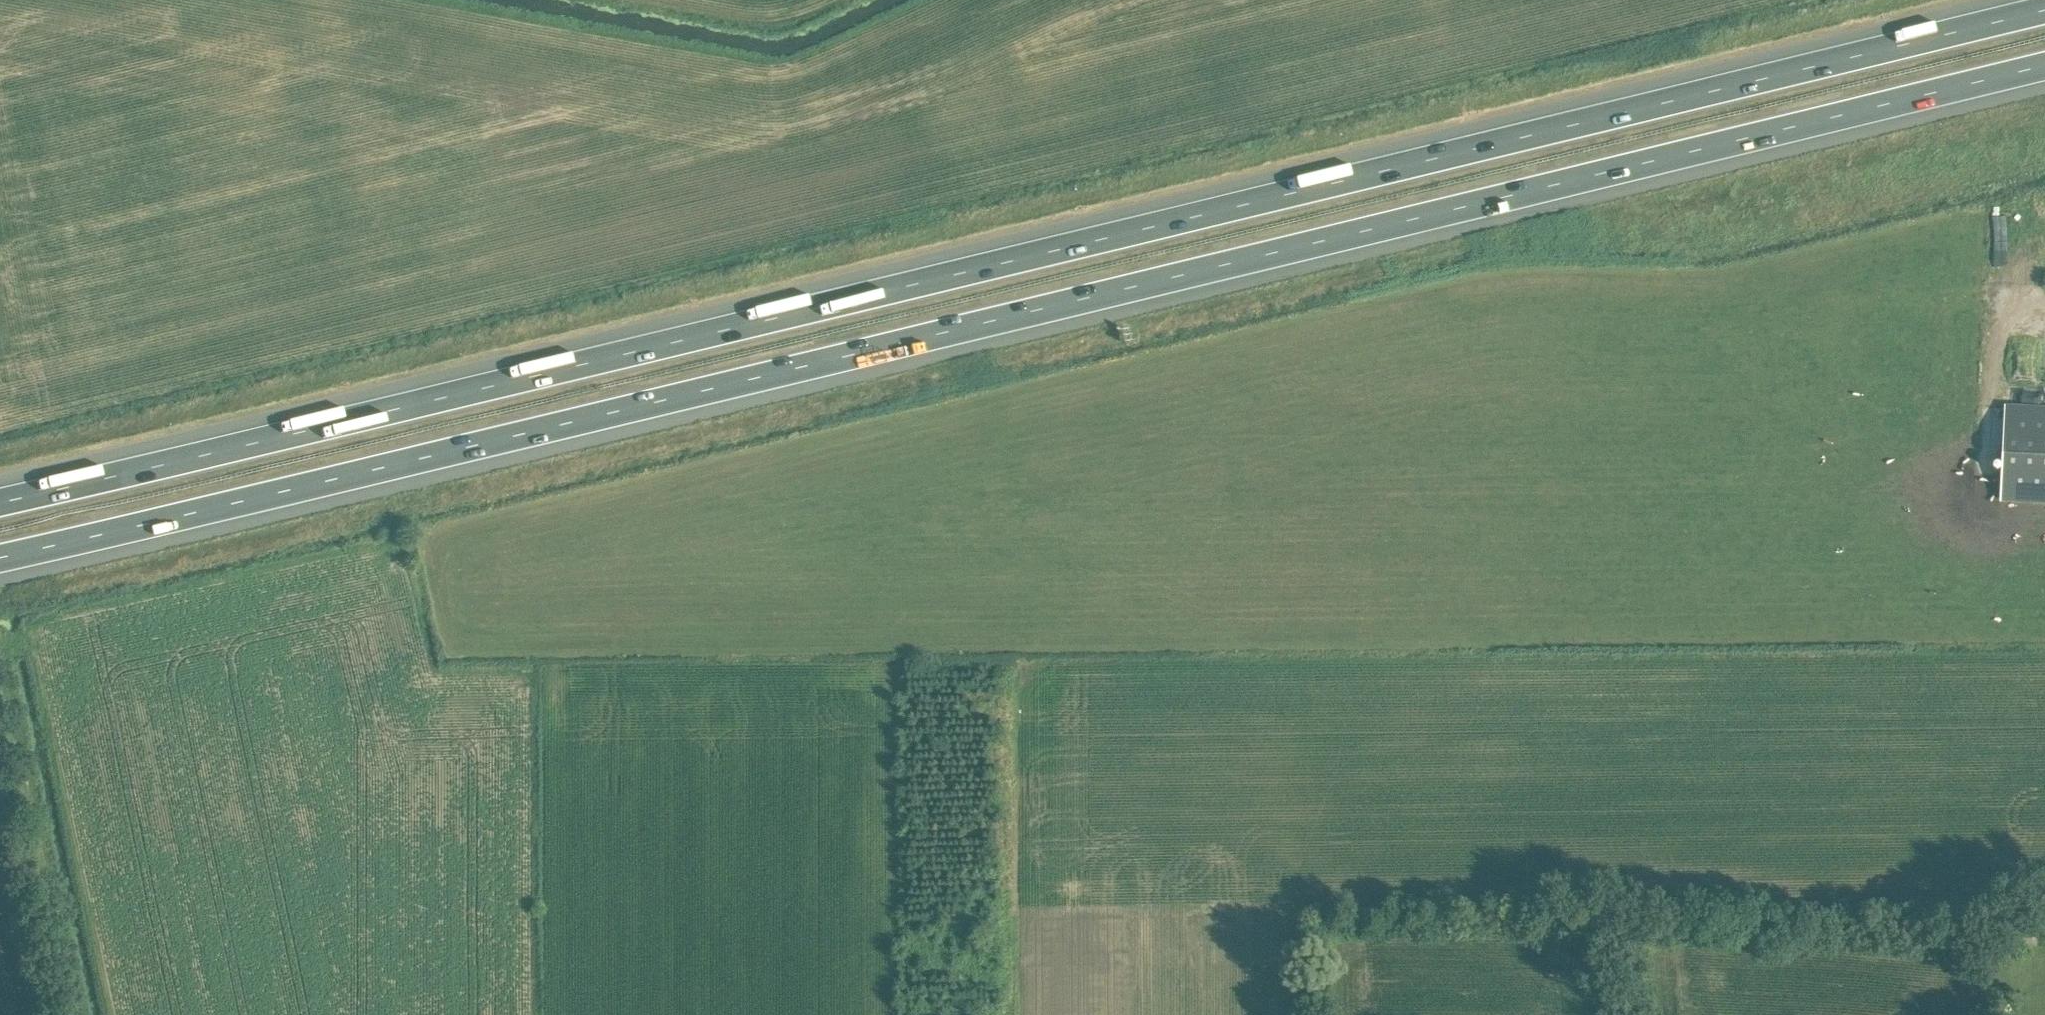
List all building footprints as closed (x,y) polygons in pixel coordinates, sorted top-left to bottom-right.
[(2007,407),(2002,498),(2044,500),(2044,409),(2007,407)]
